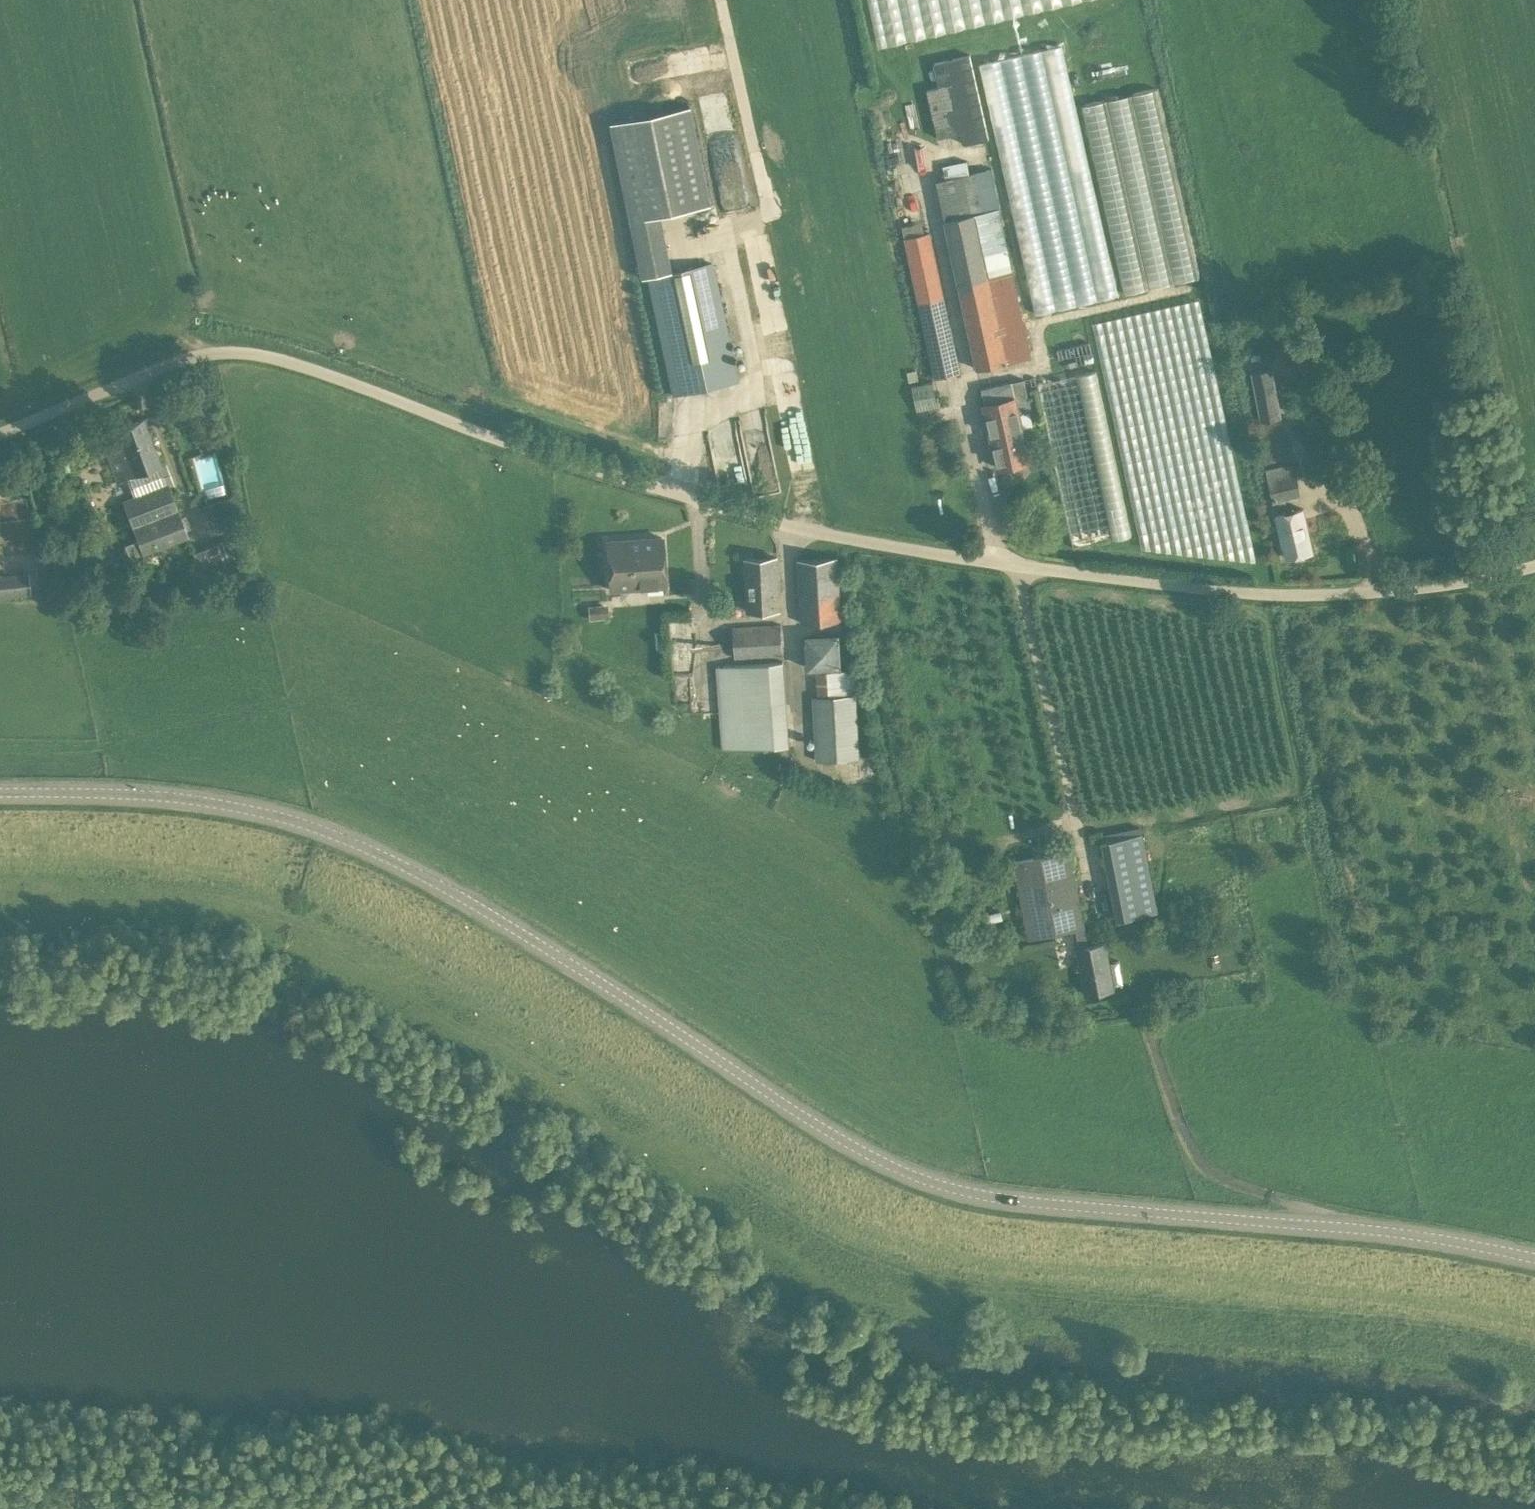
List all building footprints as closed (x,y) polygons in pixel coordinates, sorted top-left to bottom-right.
[(885,40),(1099,0),(877,0),(885,40)] [(1034,310),(1203,279),(1168,86),(1078,103),(1068,44),(984,59),(1008,192),(1034,187),(1044,244),(1023,247),(1034,310)] [(990,139),(970,55),(935,63),(940,87),(928,89),(939,138),(963,132),(965,144),(990,139)] [(688,106),(608,122),(629,220),(658,214),(709,203),(688,106)] [(931,231),(904,237),(934,377),(961,372),(931,231)] [(989,285),(959,291),(976,369),(1032,357),(1006,233),(979,239),(989,285)] [(711,263),(649,276),(674,394),(736,381),(711,263)] [(1261,421),(1257,421),(1265,463),(1289,459),(1282,416),(1273,368),(1251,372),(1261,421)] [(1102,369),(1044,379),(1052,426),(1064,424),(1067,438),(1053,441),(1070,546),(1130,536),(1102,369)] [(985,405),(999,469),(1030,461),(1019,413),(1032,410),(1029,398),(1025,378),(982,388),(985,405)] [(915,382),(916,406),(939,405),(939,381),(915,382)] [(715,419),(723,474),(752,469),(756,492),(781,488),(769,410),(715,419)] [(117,482),(126,478),(133,495),(124,499),(138,539),(123,544),(128,559),(187,539),(168,483),(172,482),(165,463),(161,464),(143,419),(100,435),(117,482)] [(813,428),(789,430),(794,477),(818,475),(813,428)] [(1265,468),(1273,502),(1301,497),(1295,462),(1265,468)] [(1304,508),(1276,514),(1286,557),(1314,551),(1304,508)] [(662,537),(607,540),(610,589),(664,585),(662,537)] [(56,587),(53,554),(35,555),(38,588),(56,587)] [(747,612),(781,610),(778,557),(744,559),(747,612)] [(801,623),(842,620),(838,558),(798,560),(801,623)] [(0,575),(0,597),(30,595),(29,573),(13,574),(2,574),(0,575)] [(781,623),(733,627),(735,662),(782,658),(781,623)] [(842,666),(840,633),(806,635),(807,669),(842,666)] [(857,694),(812,696),(816,760),(860,757),(857,694)] [(789,728),(721,733),(722,749),(790,744),(789,728)] [(1101,841),(1117,920),(1158,911),(1143,833),(1101,841)] [(1024,858),(1013,860),(1013,862),(1014,864),(1028,938),(1074,929),(1086,995),(1114,989),(1113,985),(1124,983),(1119,959),(1109,961),(1105,942),(1089,945),(1071,851),(1031,857),(1024,858)]
